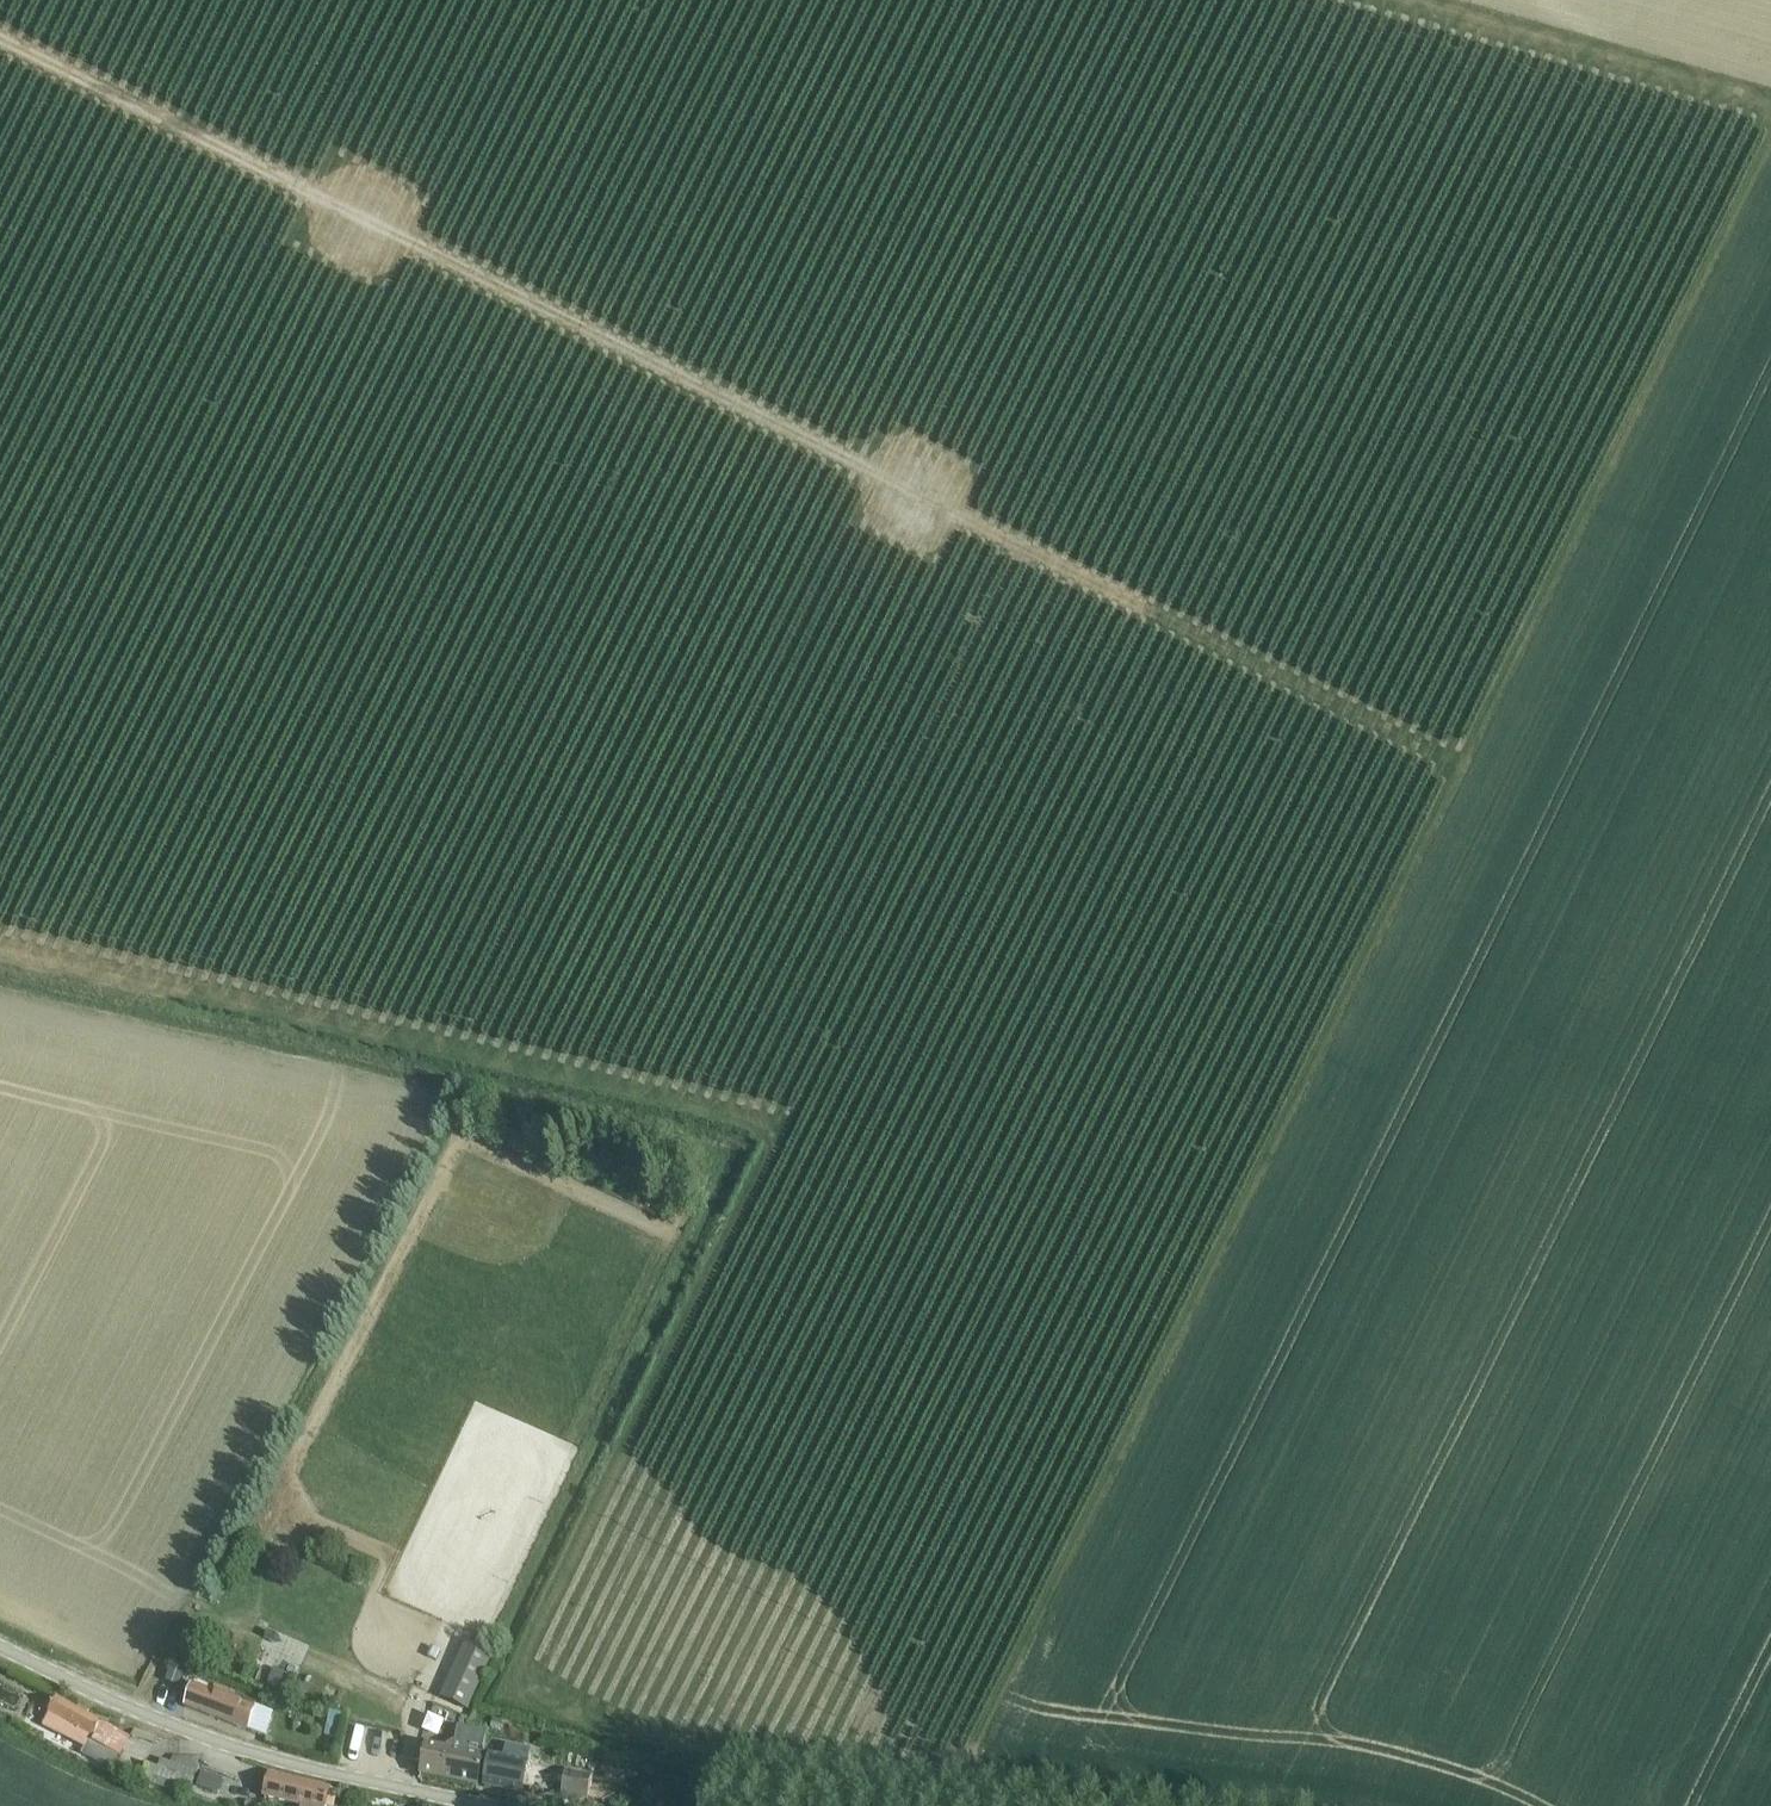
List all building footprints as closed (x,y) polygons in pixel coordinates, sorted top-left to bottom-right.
[(930,514),(922,532),(934,538),(943,520),(930,514)] [(465,1658),(446,1699),(468,1709),(493,1654),(487,1651),(466,1642),(459,1656),(465,1658)] [(171,1669),(166,1683),(179,1688),(185,1674),(171,1669)] [(312,1679),(301,1699),(326,1713),(337,1694),(312,1679)] [(192,1688),(185,1707),(198,1712),(249,1732),(255,1711),(207,1693),(205,1691),(193,1687),(192,1688)] [(49,1715),(43,1726),(85,1748),(81,1756),(112,1771),(119,1757),(120,1758),(130,1738),(102,1724),(57,1698),(48,1714),(49,1715)] [(503,1722),(494,1720),(491,1729),(501,1732),(503,1722)] [(424,1777),(424,1776),(478,1787),(483,1759),(482,1759),(487,1735),(458,1729),(455,1744),(454,1744),(452,1752),(419,1746),(416,1764),(423,1765),(421,1776),(424,1777)] [(319,1740),(316,1754),(333,1758),(337,1745),(319,1740)] [(523,1796),(531,1754),(506,1749),(504,1762),(490,1760),(485,1788),(523,1796)] [(174,1757),(172,1763),(162,1760),(156,1777),(190,1790),(197,1773),(193,1771),(199,1756),(174,1757)] [(592,1764),(589,1776),(618,1785),(621,1772),(592,1764)] [(202,1772),(197,1787),(219,1794),(224,1780),(202,1772)] [(566,1773),(561,1796),(588,1801),(589,1799),(596,1800),(600,1781),(592,1780),(592,1778),(566,1773)] [(265,1798),(295,1805),(334,1805),(338,1791),(270,1775),(265,1798)]
